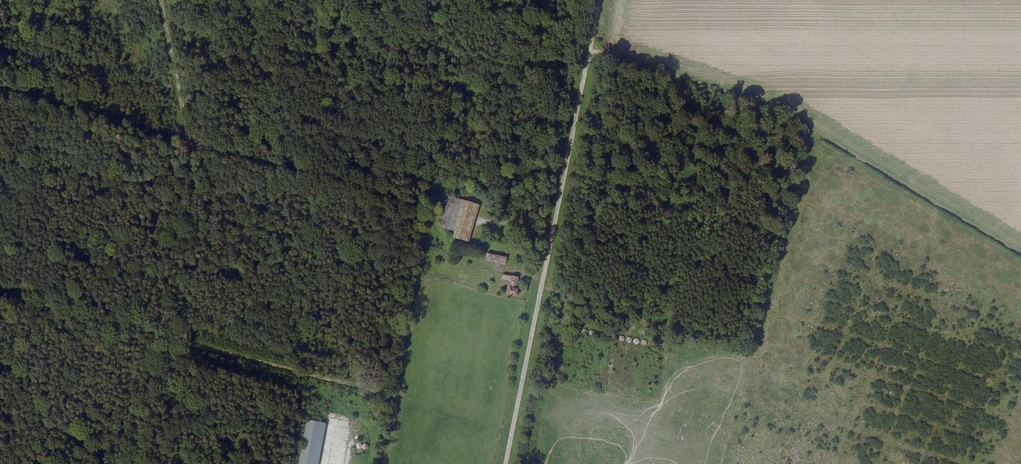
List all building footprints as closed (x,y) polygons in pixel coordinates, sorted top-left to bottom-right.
[(451,194),(442,225),(455,229),(464,198),(451,194)] [(672,209),(665,208),(664,215),(671,217),(672,209)] [(507,256),(486,250),(486,254),(507,259),(507,256)] [(520,275),(504,271),(503,276),(513,279),(511,287),(509,286),(508,292),(518,294),(518,289),(517,289),(520,275)] [(304,420),(297,463),(313,463),(320,423),(304,420)]
